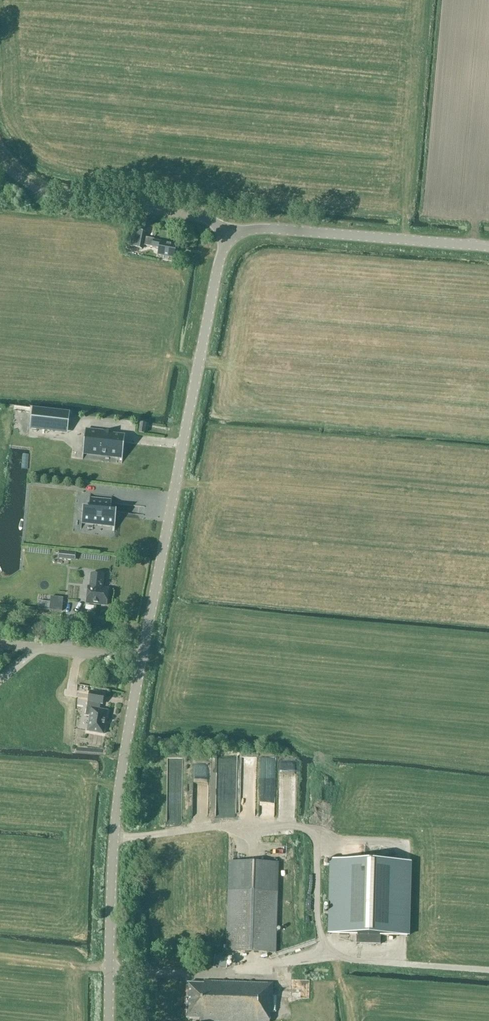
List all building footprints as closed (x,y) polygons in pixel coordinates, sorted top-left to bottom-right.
[(144,237),(145,233),(134,231),(131,246),(142,248),(143,245),(158,248),(157,255),(174,259),(176,246),(161,243),(161,242),(154,240),(154,239),(144,237)] [(68,434),(71,413),(33,409),(30,429),(68,434)] [(84,442),(85,442),(89,443),(88,455),(101,456),(102,454),(122,457),(121,464),(122,464),(125,437),(109,435),(109,433),(86,430),(84,442)] [(90,491),(89,504),(83,503),(80,523),(115,526),(117,506),(112,506),(113,493),(90,491)] [(106,606),(108,590),(102,589),(104,575),(92,574),(90,588),(88,587),(86,603),(106,606)] [(39,609),(62,611),(62,605),(57,604),(58,598),(51,598),(51,603),(40,602),(39,609)] [(93,709),(91,723),(99,724),(98,731),(108,733),(111,715),(101,714),(102,711),(104,702),(92,700),(90,709),(93,709)] [(239,757),(238,798),(253,799),(254,757),(239,757)] [(233,771),(231,760),(217,764),(219,774),(233,771)] [(261,773),(261,782),(271,782),(271,773),(261,773)] [(409,862),(332,860),(330,934),(357,935),(357,944),(381,945),(381,936),(407,936),(409,862)] [(278,863),(228,861),(225,951),(275,953),(278,863)] [(215,956),(214,968),(227,969),(229,958),(215,956)] [(272,983),(203,982),(203,984),(187,983),(187,1019),(200,1019),(199,1020),(269,1020),(269,1013),(271,1013),(272,983)]
